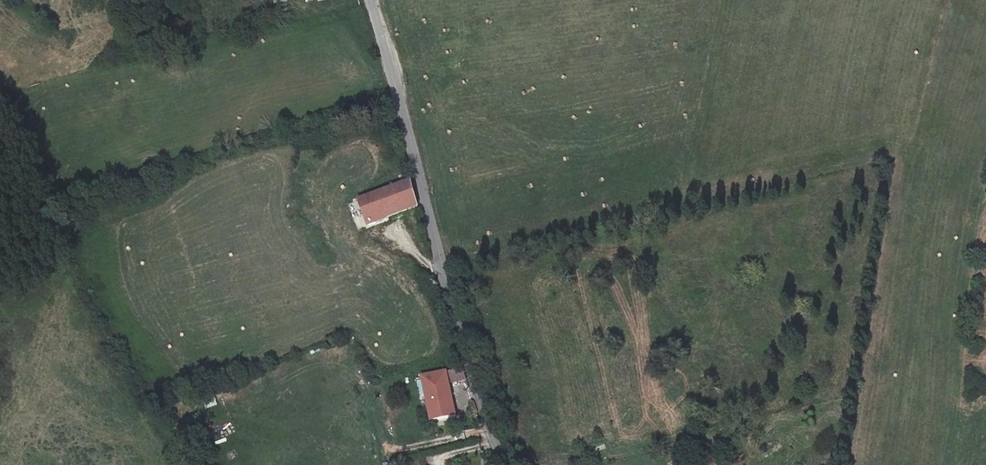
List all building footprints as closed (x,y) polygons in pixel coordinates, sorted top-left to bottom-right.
[(354,202),(365,229),(374,226),(372,221),(412,206),(405,181),(354,202)] [(379,240),(383,250),(393,246),(390,237),(379,240)] [(418,380),(428,431),(438,430),(436,423),(452,419),(444,385),(461,382),(457,371),(418,380)]
